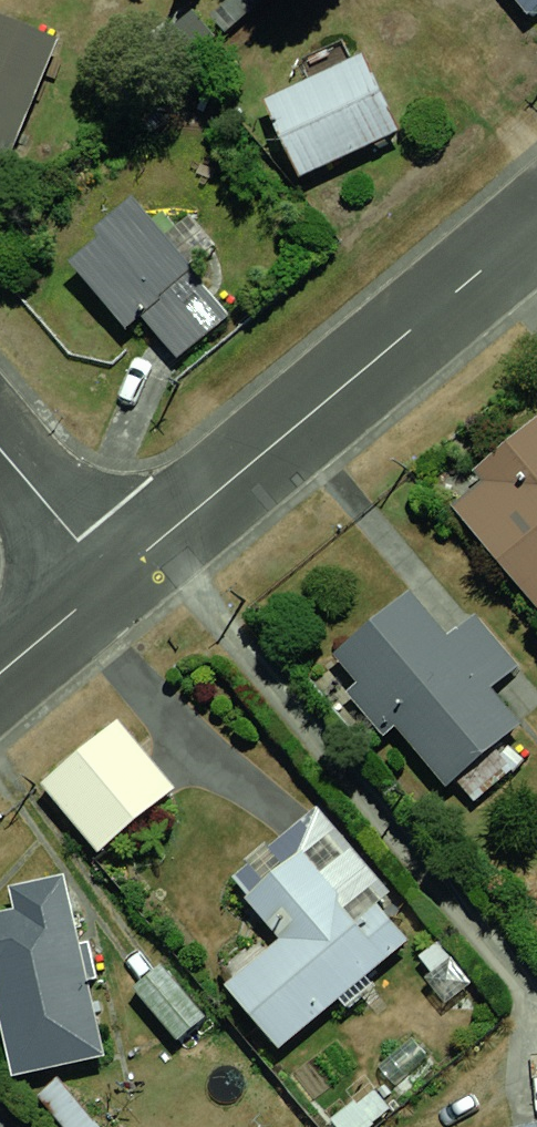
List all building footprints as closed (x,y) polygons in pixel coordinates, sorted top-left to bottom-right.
[(520,16),(536,5),(536,0),(507,0),(520,16)] [(0,17),(0,153),(8,155),(53,37),(0,17)] [(382,46),(264,100),(290,178),(409,140),(382,46)] [(142,188),(71,253),(139,332),(215,269),(142,188)] [(435,496),(536,623),(536,414),(435,496)] [(403,594),(323,656),(429,792),(510,730),(403,594)] [(116,716),(38,780),(99,854),(177,791),(116,716)] [(321,797),(221,870),(276,944),(223,983),(266,1042),(418,930),(321,797)] [(86,1063),(65,880),(11,886),(15,918),(0,920),(0,1073),(86,1063)] [(186,1041),(213,1016),(161,962),(135,987),(186,1041)] [(500,1126),(536,1126),(536,1116),(529,1121),(500,1126)]
